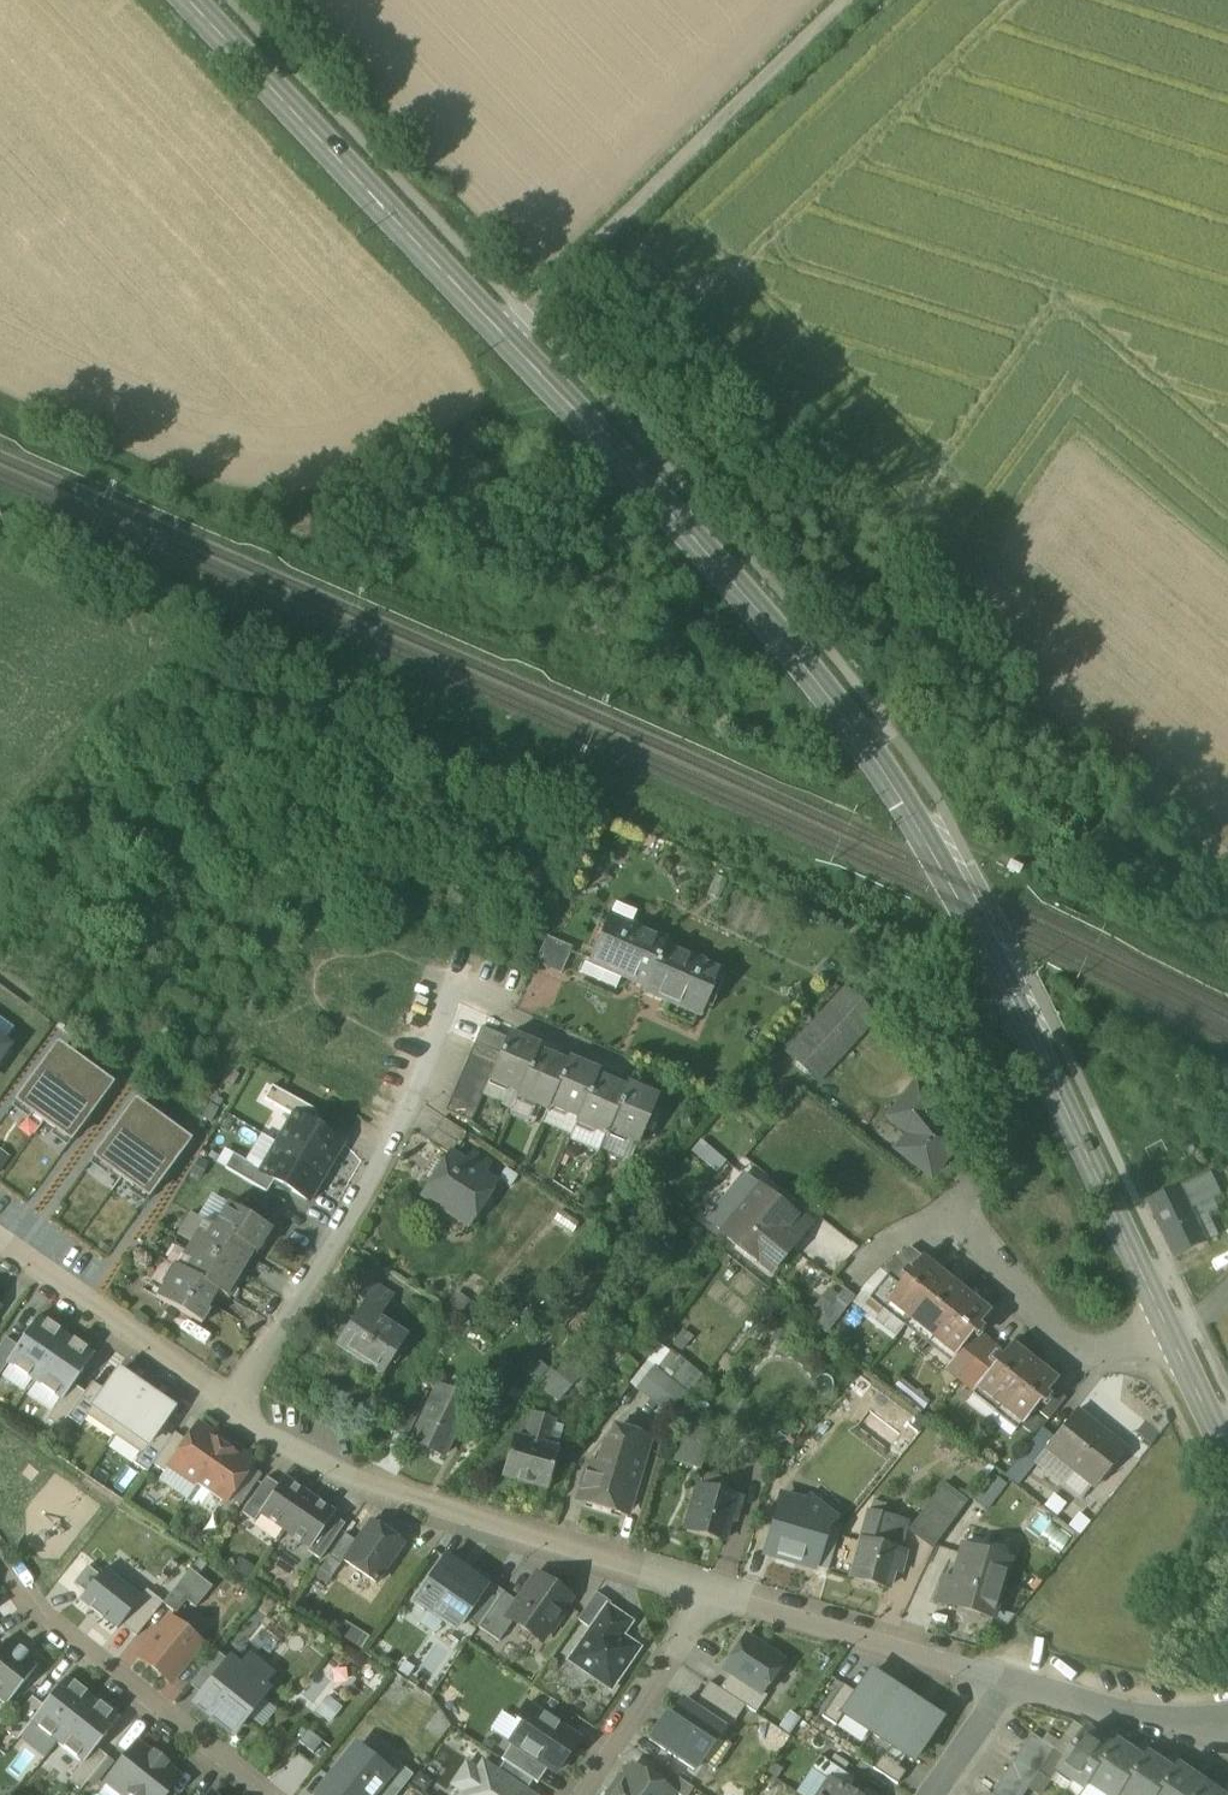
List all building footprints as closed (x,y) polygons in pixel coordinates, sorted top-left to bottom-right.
[(616,904),(610,918),(631,927),(637,913),(616,904)] [(610,918),(609,917),(591,960),(590,961),(623,975),(636,981),(637,981),(646,985),(644,990),(645,990),(666,942),(631,927),(610,918)] [(560,942),(547,936),(535,963),(548,969),(560,942)] [(573,948),(560,942),(548,969),(562,974),(573,948)] [(720,971),(665,947),(667,942),(666,942),(645,990),(646,990),(656,994),(656,995),(701,1015),(720,971)] [(623,975),(590,961),(591,960),(586,958),(579,974),(617,991),(623,975)] [(787,1051),(819,1081),(876,1020),(845,990),(787,1051)] [(507,1038),(482,1027),(475,1043),(501,1054),(507,1038)] [(539,1049),(508,1036),(501,1054),(494,1069),(490,1079),(519,1092),(520,1092),(537,1053),(539,1049)] [(501,1054),(475,1043),(469,1058),(494,1069),(501,1054)] [(12,1055),(0,1046),(0,1071),(12,1055)] [(44,1121),(85,1065),(62,1048),(52,1062),(48,1059),(17,1102),(44,1121)] [(537,1053),(520,1092),(519,1092),(517,1097),(548,1110),(550,1105),(549,1105),(566,1066),(537,1053)] [(494,1069),(469,1058),(463,1071),(488,1082),(490,1079),(494,1069)] [(598,1074),(568,1061),(566,1066),(549,1105),(550,1105),(578,1117),(579,1117),(596,1079),(598,1074)] [(108,1082),(85,1065),(44,1121),(71,1141),(102,1098),(98,1096),(108,1082)] [(488,1082),(463,1071),(457,1084),(483,1095),(488,1082)] [(596,1079),(579,1117),(578,1117),(576,1122),(607,1135),(609,1130),(608,1130),(625,1091),(624,1091),(596,1079)] [(483,1095),(457,1084),(452,1098),(477,1109),(483,1095)] [(659,1099),(627,1085),(624,1091),(625,1091),(608,1130),(609,1130),(639,1144),(659,1099)] [(957,1144),(927,1120),(939,1104),(916,1086),(890,1119),(910,1135),(898,1151),(930,1177),(957,1144)] [(315,1111),(272,1087),(264,1100),(294,1117),(295,1116),(308,1123),(315,1111)] [(477,1109),(452,1098),(445,1112),(471,1123),(477,1109)] [(122,1191),(164,1129),(135,1110),(93,1171),(122,1191)] [(308,1123),(295,1116),(294,1117),(278,1145),(324,1172),(341,1143),(308,1123)] [(443,1119),(428,1142),(450,1156),(465,1133),(443,1119)] [(193,1149),(164,1129),(122,1191),(151,1211),(193,1149)] [(324,1172),(278,1145),(262,1172),(261,1174),(274,1181),(308,1201),(324,1172)] [(262,1172),(233,1155),(225,1169),(267,1194),(274,1181),(261,1174),(262,1172)] [(495,1185),(450,1156),(445,1163),(440,1159),(435,1161),(426,1173),(427,1178),(433,1182),(424,1196),(451,1214),(452,1211),(469,1222),(481,1206),(495,1185)] [(518,1177),(507,1169),(499,1180),(510,1188),(518,1177)] [(1211,1173),(1151,1202),(1177,1257),(1207,1242),(1192,1210),(1222,1195),(1211,1173)] [(788,1212),(750,1181),(738,1196),(747,1203),(723,1234),(771,1272),(796,1242),(776,1226),(788,1212)] [(273,1216),(249,1201),(242,1213),(266,1227),(273,1216)] [(242,1213),(228,1205),(214,1229),(257,1254),(271,1230),(266,1227),(242,1213)] [(214,1229),(203,1222),(190,1245),(240,1275),(246,1266),(248,1267),(257,1254),(214,1229)] [(240,1275),(190,1245),(176,1268),(217,1292),(230,1299),(237,1286),(235,1285),(240,1275)] [(898,1286),(885,1302),(887,1303),(909,1321),(945,1276),(921,1257),(898,1286)] [(176,1268),(174,1267),(173,1268),(177,1270),(166,1289),(163,1287),(155,1299),(201,1326),(214,1303),(211,1301),(217,1292),(176,1268)] [(887,1276),(869,1299),(881,1310),(887,1303),(885,1302),(898,1286),(887,1276)] [(945,1276),(909,1321),(931,1339),(967,1294),(945,1276)] [(392,1298),(368,1282),(357,1299),(364,1304),(338,1344),(383,1374),(406,1339),(377,1320),(392,1298)] [(967,1294),(931,1339),(955,1357),(975,1332),(991,1312),(967,1294)] [(836,1299),(816,1326),(827,1334),(847,1308),(836,1299)] [(66,1335),(39,1316),(18,1347),(6,1364),(7,1365),(34,1383),(66,1335)] [(975,1332),(955,1357),(945,1369),(959,1380),(989,1342),(975,1332)] [(94,1355),(66,1335),(34,1383),(60,1401),(61,1402),(73,1385),(94,1355)] [(0,1347),(0,1375),(7,1365),(6,1364),(18,1347),(6,1339),(0,1347)] [(989,1342),(959,1380),(973,1391),(975,1388),(1003,1353),(989,1342)] [(1003,1353),(975,1388),(999,1407),(1035,1362),(1011,1343),(1003,1353)] [(566,1354),(535,1386),(555,1405),(586,1372),(566,1354)] [(1035,1362),(999,1407),(1022,1426),(1058,1380),(1035,1362)] [(689,1366),(675,1385),(687,1394),(701,1376),(689,1366)] [(675,1385),(656,1369),(637,1391),(657,1407),(671,1390),(682,1400),(687,1394),(675,1385)] [(147,1390),(119,1371),(90,1414),(117,1432),(147,1390)] [(73,1385),(61,1402),(60,1401),(47,1420),(60,1429),(85,1393),(73,1385)] [(438,1387),(412,1443),(442,1458),(469,1401),(438,1387)] [(174,1409),(147,1390),(117,1432),(144,1451),(174,1409)] [(671,1390),(657,1407),(669,1417),(682,1400),(671,1390)] [(1055,1390),(1037,1412),(1049,1421),(1066,1399),(1055,1390)] [(406,1408),(394,1433),(407,1439),(419,1415),(406,1408)] [(1126,1449),(1077,1410),(1053,1440),(1046,1450),(1035,1463),(1080,1499),(1091,1486),(1094,1488),(1126,1449)] [(555,1420),(531,1413),(523,1440),(548,1447),(555,1420)] [(186,1442),(169,1467),(197,1486),(225,1445),(197,1426),(186,1442)] [(1041,1430),(1022,1455),(1034,1465),(1035,1463),(1046,1450),(1053,1440),(1041,1430)] [(611,1448),(604,1446),(598,1468),(589,1466),(579,1500),(626,1514),(648,1440),(616,1431),(611,1448)] [(174,1434),(153,1465),(164,1474),(169,1467),(186,1442),(174,1434)] [(523,1440),(513,1438),(503,1477),(546,1489),(557,1450),(548,1447),(523,1440)] [(706,1448),(687,1443),(681,1463),(701,1468),(706,1448)] [(225,1445),(197,1486),(224,1505),(252,1464),(225,1445)] [(995,1476),(978,1500),(988,1507),(1005,1483),(995,1476)] [(266,1478),(241,1514),(254,1523),(260,1515),(259,1514),(278,1486),(266,1478)] [(309,1496),(283,1479),(278,1486),(259,1514),(260,1515),(284,1532),(309,1496)] [(735,1498),(699,1487),(687,1530),(723,1540),(735,1498)] [(940,1487),(910,1528),(935,1546),(965,1505),(940,1487)] [(335,1514),(309,1496),(284,1532),(309,1549),(310,1550),(333,1517),(335,1514)] [(804,1504),(783,1498),(766,1554),(814,1567),(825,1528),(833,1519),(821,1508),(822,1506),(810,1496),(804,1504)] [(885,1507),(873,1504),(870,1513),(882,1517),(885,1507)] [(1060,1549),(1071,1536),(1039,1508),(1028,1521),(1060,1549)] [(882,1517),(870,1513),(852,1577),(887,1587),(906,1524),(882,1517)] [(333,1517),(310,1550),(309,1549),(307,1552),(320,1561),(345,1525),(333,1517)] [(403,1545),(370,1522),(356,1543),(343,1562),(376,1584),(403,1545)] [(344,1534),(320,1570),(331,1578),(343,1562),(356,1543),(344,1534)] [(1009,1564),(962,1550),(946,1604),(993,1618),(1009,1564)] [(445,1558),(414,1602),(456,1631),(484,1591),(467,1580),(470,1576),(445,1558)] [(142,1599),(105,1569),(105,1570),(105,1569),(99,1576),(87,1567),(74,1584),(85,1593),(80,1600),(91,1609),(90,1610),(102,1621),(103,1619),(117,1630),(142,1599)] [(190,1570),(163,1604),(176,1614),(186,1601),(195,1608),(212,1588),(190,1570)] [(569,1599),(537,1577),(518,1604),(508,1619),(513,1622),(540,1641),(569,1599)] [(503,1593),(478,1629),(499,1643),(513,1622),(508,1619),(518,1604),(503,1593)] [(596,1593),(577,1621),(591,1630),(607,1607),(608,1608),(611,1603),(596,1593)] [(591,1630),(573,1656),(575,1665),(587,1674),(596,1672),(597,1671),(614,1683),(638,1649),(621,1637),(630,1623),(608,1608),(607,1607),(591,1630)] [(201,1644),(169,1618),(138,1657),(170,1683),(189,1659),(192,1658),(201,1648),(200,1645),(201,1644)] [(783,1662),(746,1637),(724,1670),(761,1694),(783,1662)] [(0,1648),(0,1701),(6,1706),(38,1666),(27,1657),(28,1655),(19,1647),(17,1649),(6,1640),(0,1648)] [(192,1705),(232,1737),(271,1690),(266,1686),(274,1676),(248,1656),(240,1666),(230,1657),(226,1663),(215,1654),(191,1684),(202,1693),(192,1705)] [(900,1691),(864,1667),(836,1710),(872,1734),(900,1691)] [(43,1706),(30,1722),(32,1723),(57,1743),(93,1698),(66,1677),(43,1706)] [(699,1697),(739,1714),(746,1699),(705,1682),(699,1697)] [(937,1715),(900,1691),(872,1734),(908,1758),(937,1715)] [(329,1720),(340,1707),(325,1696),(315,1709),(329,1720)] [(32,1697),(5,1731),(17,1741),(32,1723),(30,1722),(43,1706),(32,1697)] [(93,1698),(57,1743),(82,1763),(83,1764),(96,1748),(119,1719),(93,1698)] [(676,1699),(648,1742),(695,1773),(724,1730),(676,1699)] [(551,1774),(576,1736),(527,1704),(502,1742),(551,1774)] [(1068,1759),(1060,1771),(1087,1789),(1092,1782),(1091,1782),(1114,1749),(1087,1731),(1068,1759)] [(1056,1750),(1033,1734),(1024,1747),(1047,1763),(1056,1750)] [(1118,1743),(1114,1749),(1091,1782),(1092,1782),(1111,1794),(1122,1794),(1121,1794),(1144,1761),(1118,1743)] [(109,1778),(129,1794),(166,1794),(168,1792),(179,1779),(163,1766),(165,1763),(154,1755),(152,1757),(136,1745),(109,1778)] [(1047,1763),(1024,1747),(1016,1759),(1039,1775),(1040,1773),(1047,1763)] [(96,1748),(83,1764),(82,1763),(68,1781),(80,1791),(107,1757),(96,1748)] [(318,1794),(373,1794),(389,1775),(356,1748),(318,1794)] [(1047,1763),(1040,1773),(1053,1782),(1060,1771),(1068,1759),(1056,1750),(1047,1763)] [(1121,1794),(1122,1794),(1160,1794),(1175,1773),(1148,1755),(1144,1761),(1121,1794)] [(855,1780),(819,1757),(811,1769),(829,1781),(830,1781),(848,1792),(855,1780)] [(1039,1775),(1016,1759),(1008,1771),(1031,1787),(1039,1775)] [(533,1781),(504,1761),(496,1773),(525,1793),(533,1781)] [(658,1764),(649,1777),(673,1793),(674,1792),(678,1794),(689,1794),(694,1789),(658,1764)] [(483,1765),(462,1794),(528,1794),(525,1793),(496,1773),(483,1765)] [(638,1769),(633,1766),(614,1793),(617,1794),(672,1794),(673,1793),(649,1777),(638,1769)] [(1160,1794),(1200,1794),(1206,1786),(1179,1768),(1175,1773),(1160,1794)] [(1008,1771),(1000,1783),(1017,1794),(1025,1794),(1031,1787),(1008,1771)] [(830,1781),(829,1781),(820,1794),(852,1794),(848,1792),(830,1781)] [(1000,1783),(992,1794),(1017,1794),(1000,1783)] [(1200,1794),(1219,1794),(1206,1786),(1200,1794)]
